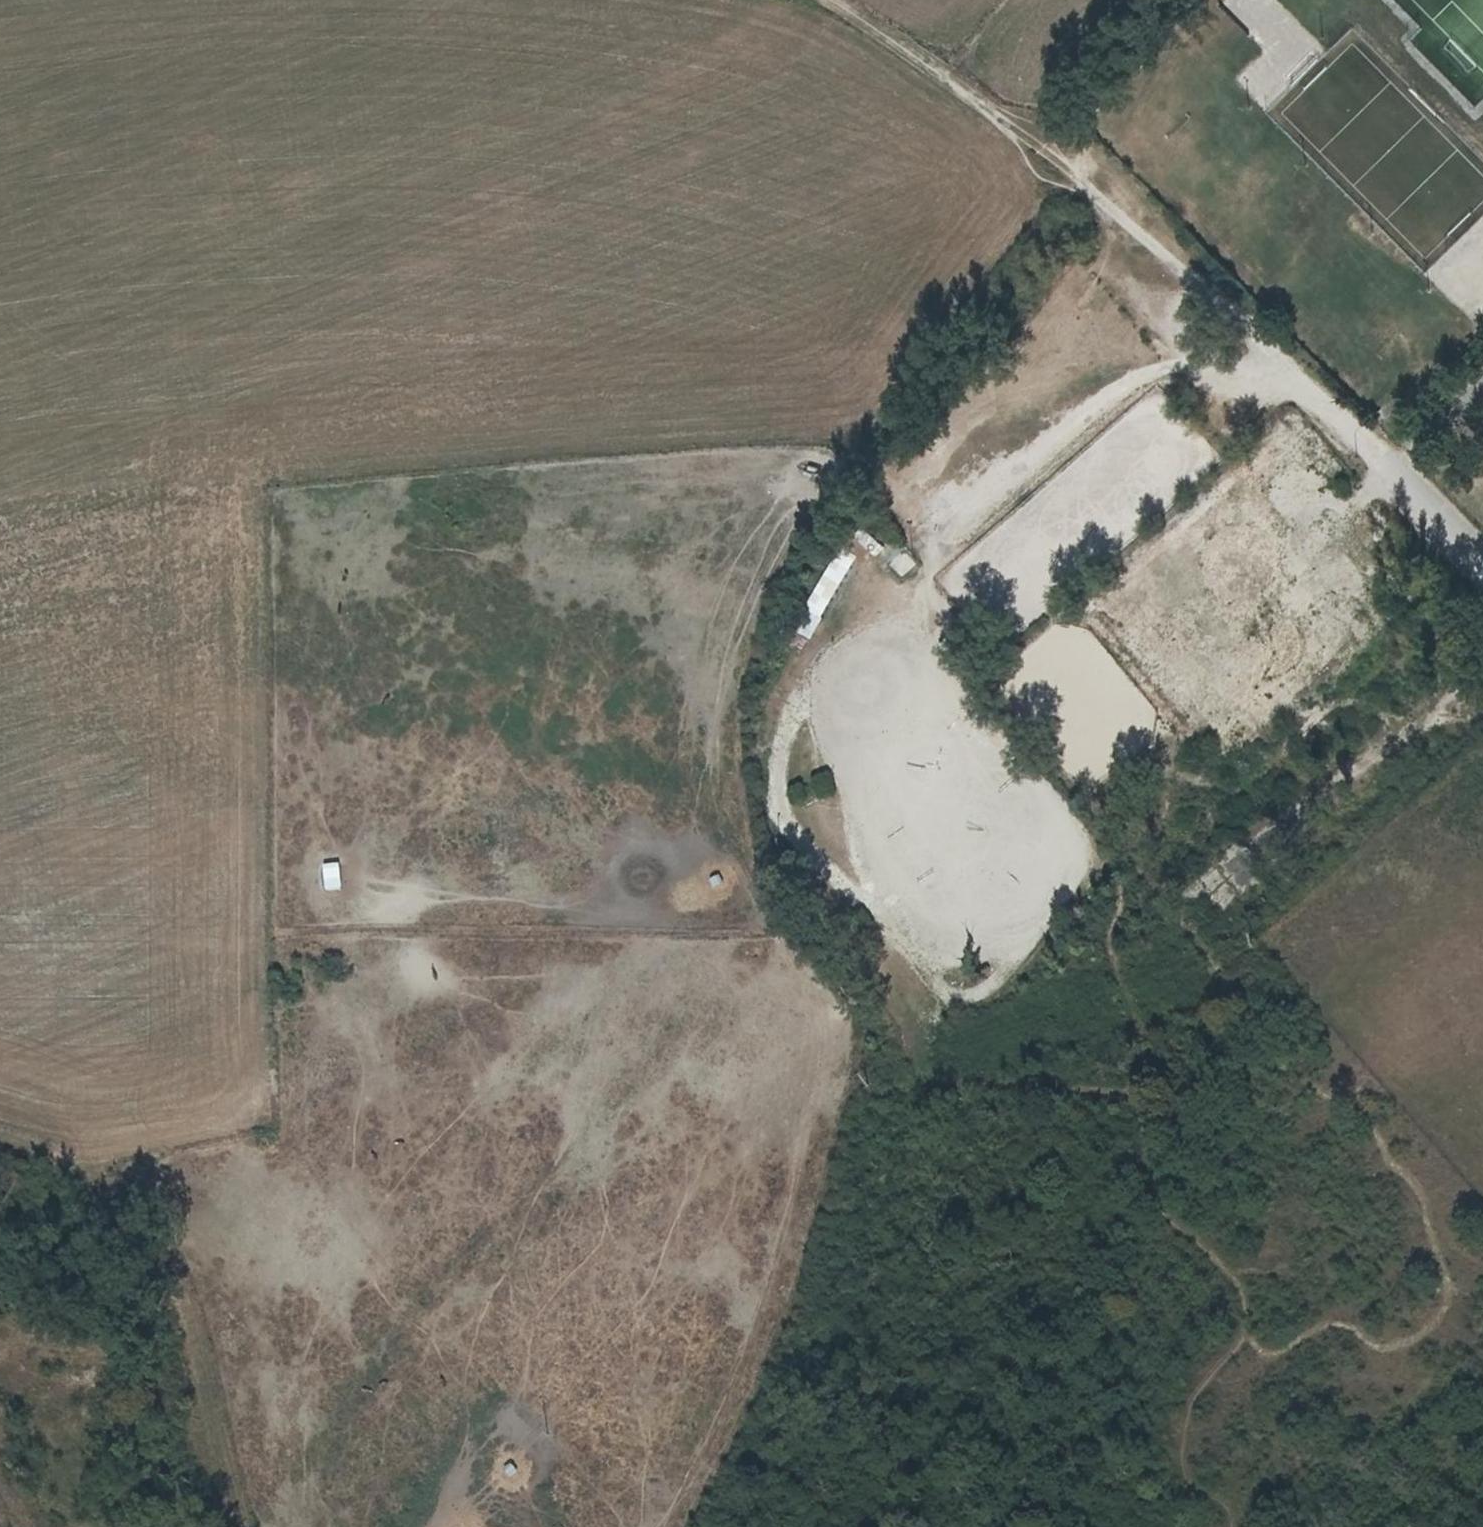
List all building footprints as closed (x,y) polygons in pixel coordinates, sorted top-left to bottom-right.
[(876,555),(884,543),(858,525),(850,537),(876,555)] [(849,540),(842,551),(859,562),(867,551),(849,540)] [(899,578),(916,567),(906,551),(889,561),(899,578)] [(809,638),(822,616),(807,607),(794,630),(809,638)]
